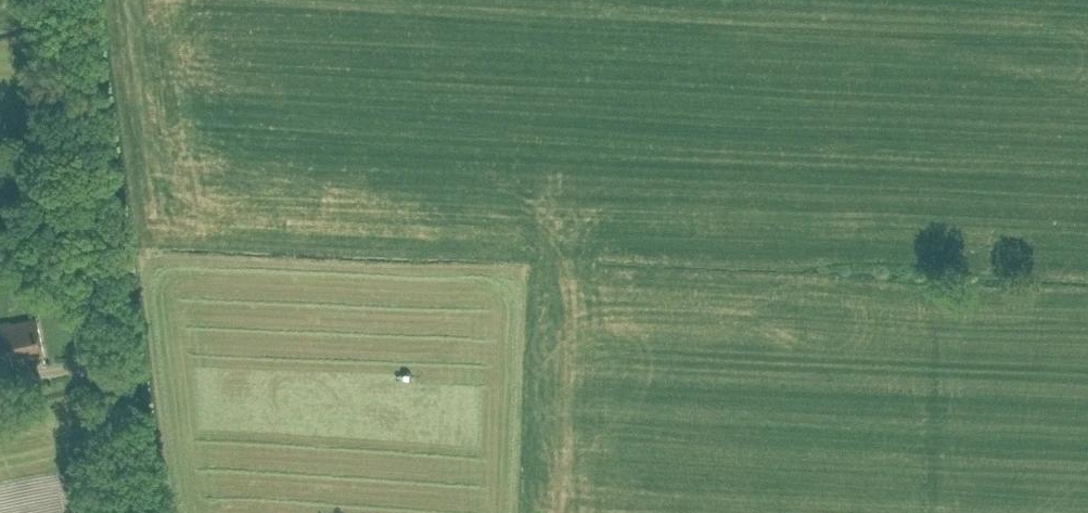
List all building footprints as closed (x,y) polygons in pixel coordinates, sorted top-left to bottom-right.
[(36,317),(9,322),(9,319),(0,321),(0,364),(43,356),(36,317)]
